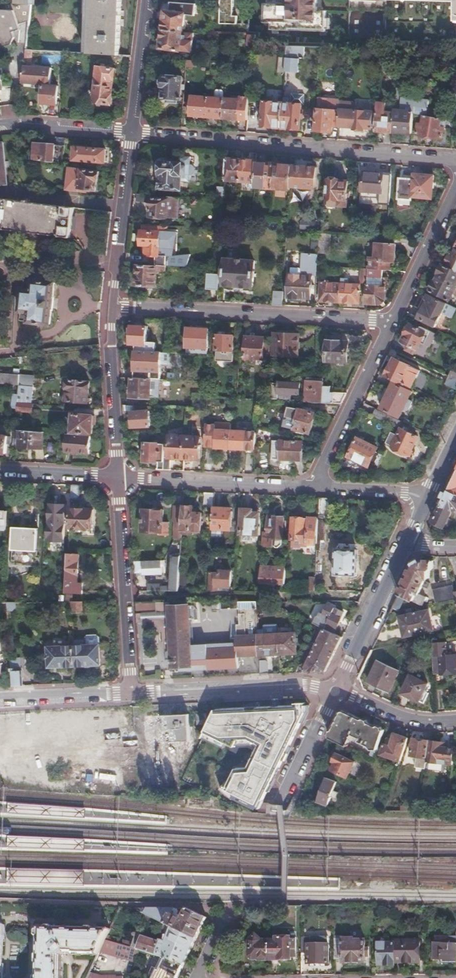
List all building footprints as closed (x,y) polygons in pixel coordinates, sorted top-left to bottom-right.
[(87,53),(118,55),(121,0),(90,0),(87,53)] [(221,23),(237,23),(237,15),(233,15),(233,0),(221,0),(221,23)] [(318,0),(289,0),(289,6),(266,5),(266,25),(272,25),(272,32),(326,33),(326,12),(318,11),(318,0)] [(349,36),(386,37),(385,0),(350,0),(349,36)] [(170,1),(169,13),(165,12),(163,29),(182,30),(184,14),(195,15),(196,2),(170,1)] [(182,30),(163,29),(161,47),(180,50),(182,30)] [(193,31),(182,30),(180,50),(192,51),(193,31)] [(256,33),(248,33),(247,45),(254,45),(256,33)] [(424,48),(424,39),(414,39),(413,48),(424,48)] [(307,46),(289,45),(288,58),(302,59),(302,55),(307,55),(307,46)] [(279,72),(286,73),(287,71),(288,58),(280,57),(279,72)] [(302,59),(288,58),(287,71),(301,72),(302,59)] [(24,67),(22,84),(43,87),(42,104),(57,105),(58,87),(50,87),(51,69),(24,67)] [(97,84),(113,86),(114,77),(115,77),(116,69),(99,67),(97,84)] [(181,87),(184,87),(185,83),(182,82),(182,77),(163,75),(163,84),(164,84),(164,97),(167,97),(178,98),(180,98),(181,87)] [(112,93),(113,86),(97,84),(95,102),(113,104),(114,93),(112,93)] [(414,113),(424,115),(426,107),(427,99),(406,97),(407,88),(397,87),(395,102),(395,108),(414,110),(414,113)] [(284,103),(281,126),(300,128),(302,103),(305,103),(306,93),(293,92),(292,102),(284,101),(284,103)] [(191,114),(207,115),(208,97),(192,95),(191,114)] [(208,97),(207,115),(222,116),(223,98),(208,97)] [(223,98),(222,116),(248,118),(249,100),(223,98)] [(332,125),(338,125),(338,124),(339,107),(340,101),(318,99),(315,129),(331,130),(332,125)] [(263,125),(281,126),(284,103),(265,101),(263,125)] [(375,130),(393,131),(395,108),(395,102),(378,101),(377,110),(375,128),(375,130)] [(377,110),(339,107),(338,124),(356,126),(356,128),(365,129),(366,127),(375,128),(377,110)] [(441,118),(443,109),(426,107),(424,115),(441,118)] [(393,131),(412,133),(414,113),(414,110),(395,108),(393,131)] [(442,138),(445,119),(441,118),(424,115),(422,125),(418,124),(416,134),(442,138)] [(63,163),(65,137),(56,137),(56,143),(40,142),(40,146),(34,146),(33,159),(63,163)] [(105,161),(106,148),(79,145),(77,158),(91,160),(90,163),(98,164),(99,161),(105,161)] [(195,148),(186,147),(186,159),(183,159),(183,163),(162,162),(162,173),(163,173),(162,187),(182,188),(182,180),(187,180),(189,178),(189,173),(194,171),(195,148)] [(234,151),(226,151),(225,179),(240,180),(242,159),(234,159),(234,151)] [(242,159),(240,180),(255,181),(257,153),(250,152),(249,160),(242,159)] [(257,153),(255,181),(254,187),(272,188),(274,164),(264,163),(264,153),(257,153)] [(292,156),(291,165),(290,186),(316,187),(317,166),(303,165),(304,157),(292,156)] [(274,164),(272,188),(290,189),(290,186),(291,165),(274,164)] [(98,182),(99,172),(69,168),(66,189),(87,192),(87,189),(96,190),(96,181),(98,182)] [(382,193),(383,174),(362,173),(361,191),(382,193)] [(431,198),(433,175),(412,174),(411,197),(431,198)] [(337,206),(346,206),(347,182),(339,181),(339,180),(327,179),(326,198),(337,199),(337,206)] [(181,196),(169,195),(169,198),(151,197),(151,208),(153,208),(152,216),(180,218),(181,203),(181,196)] [(74,207),(15,200),(0,198),(0,229),(71,237),(74,207)] [(230,219),(222,218),(221,228),(221,234),(229,234),(230,219)] [(397,231),(402,225),(397,221),(392,227),(397,231)] [(163,225),(145,224),(145,230),(142,230),(142,234),(140,235),(140,238),(141,239),(142,242),(147,242),(147,255),(153,255),(152,264),(158,265),(167,265),(168,265),(168,256),(172,257),(176,234),(166,233),(163,233),(163,225)] [(327,232),(322,232),(319,232),(318,253),(331,253),(332,232),(327,232)] [(394,243),(376,242),(374,242),(374,249),(378,249),(377,257),(370,257),(369,269),(383,269),(390,270),(391,261),(395,261),(396,243),(394,243)] [(445,265),(455,270),(455,252),(454,255),(450,253),(445,265)] [(316,276),(318,254),(303,254),(302,268),(301,275),(290,274),(289,274),(287,298),(300,299),(300,297),(311,297),(312,276),(316,276)] [(223,284),(253,286),(254,261),(235,260),(227,260),(225,260),(223,284)] [(455,286),(455,270),(445,265),(443,264),(437,277),(455,286)] [(167,265),(158,265),(158,267),(138,265),(136,284),(157,286),(158,270),(167,271),(167,265)] [(368,282),(369,269),(361,268),(360,281),(368,282)] [(383,269),(369,269),(368,282),(366,303),(376,304),(385,299),(386,286),(382,286),(383,269)] [(20,320),(50,323),(54,283),(45,281),(46,271),(35,270),(34,280),(25,279),(23,288),(22,287),(19,309),(21,310),(20,320)] [(206,289),(217,290),(219,273),(213,273),(207,273),(206,289)] [(420,288),(430,293),(432,290),(450,299),(455,287),(455,286),(437,277),(432,288),(430,287),(431,286),(423,282),(420,288)] [(321,301),(340,302),(341,284),(322,283),(321,301)] [(341,284),(340,302),(359,302),(360,286),(351,285),(343,284),(341,284)] [(282,305),(283,292),(274,292),(273,305),(282,305)] [(430,293),(427,302),(425,301),(424,303),(421,301),(414,315),(436,326),(444,311),(452,315),(455,308),(455,306),(430,293)] [(438,334),(422,326),(420,329),(411,324),(403,342),(410,345),(409,349),(416,353),(417,352),(425,356),(430,345),(432,346),(438,334)] [(136,344),(136,351),(157,351),(157,344),(147,344),(148,326),(133,326),(128,329),(128,333),(130,335),(131,335),(131,343),(136,344)] [(207,350),(208,330),(187,329),(186,346),(195,346),(195,347),(203,348),(203,349),(207,350)] [(232,362),(234,336),(225,336),(226,334),(224,332),(219,332),(218,333),(218,335),(217,335),(216,361),(232,362)] [(299,345),(299,334),(273,333),(273,356),(295,357),(295,345),(299,345)] [(344,334),(328,333),(326,359),(347,360),(348,341),(344,341),(344,334)] [(269,357),(270,343),(265,342),(265,339),(247,337),(246,358),(263,359),(264,356),(269,357)] [(161,370),(162,352),(157,351),(136,351),(135,369),(161,370)] [(393,364),(387,376),(411,388),(420,369),(395,357),(392,363),(393,364)] [(0,372),(0,382),(18,384),(19,374),(0,372)] [(33,375),(19,374),(18,384),(16,402),(30,403),(31,390),(27,390),(28,385),(32,385),(33,375)] [(449,376),(446,384),(455,388),(455,379),(449,376)] [(152,378),(132,377),(131,396),(151,397),(152,378)] [(310,379),(309,402),(323,403),(325,383),(325,379),(310,379)] [(89,392),(90,383),(66,380),(64,400),(87,402),(88,392),(89,392)] [(269,382),(268,397),(276,397),(277,396),(290,397),(290,395),(299,395),(299,382),(277,381),(277,382),(269,382)] [(388,390),(387,393),(406,403),(412,391),(394,382),(390,391),(388,390)] [(341,404),(347,392),(334,391),(334,383),(325,383),(323,403),(341,404)] [(406,403),(387,393),(385,395),(387,396),(383,406),(401,415),(403,409),(406,403)] [(426,396),(422,393),(416,405),(421,407),(426,396)] [(31,403),(30,403),(16,402),(15,410),(31,411),(31,403)] [(299,419),(302,408),(288,403),(284,414),(299,419)] [(153,406),(123,405),(123,412),(132,412),(132,427),(150,427),(150,408),(153,408),(153,406)] [(376,406),(373,413),(393,423),(398,425),(401,419),(376,406)] [(308,410),(305,409),(302,408),(299,419),(295,432),(299,433),(301,430),(310,433),(316,412),(308,410)] [(92,432),(93,415),(72,412),(71,431),(92,432)] [(394,432),(389,443),(399,448),(400,451),(402,453),(405,451),(408,452),(411,445),(414,447),(420,435),(403,427),(399,435),(394,432)] [(434,434),(440,437),(443,430),(437,427),(434,434)] [(42,449),(43,431),(20,429),(19,447),(42,449)] [(231,447),(232,430),(216,429),(215,446),(231,447)] [(246,431),(232,430),(231,447),(245,448),(246,431)] [(90,453),(91,436),(66,433),(64,452),(90,453)] [(6,453),(7,441),(10,441),(10,439),(8,439),(8,436),(0,435),(0,453),(6,453)] [(171,455),(185,455),(186,436),(175,436),(171,436),(165,435),(165,437),(165,444),(164,469),(171,469),(171,455)] [(186,436),(185,455),(200,456),(201,437),(196,437),(186,436)] [(363,440),(360,438),(356,436),(348,455),(368,465),(377,446),(363,440)] [(302,460),(303,441),(274,440),(273,458),(283,458),(283,461),(289,461),(289,459),(302,460)] [(158,468),(164,469),(165,444),(144,443),(144,461),(158,461),(158,468)] [(448,490),(455,494),(455,472),(448,490)] [(81,485),(72,485),(72,498),(80,499),(81,485)] [(448,490),(445,489),(438,505),(440,506),(434,519),(433,521),(445,527),(453,511),(455,510),(455,494),(448,490)] [(215,492),(206,491),(205,507),(214,507),(214,506),(215,492)] [(329,499),(320,498),(319,518),(318,544),(318,550),(324,550),(325,519),(327,520),(327,514),(329,514),(329,499)] [(8,529),(9,510),(1,510),(1,502),(0,502),(0,529),(8,529)] [(66,540),(67,503),(52,502),(50,540),(66,540)] [(194,506),(183,506),(183,507),(183,523),(182,535),(193,535),(193,530),(202,530),(202,515),(194,515),(194,506)] [(214,506),(214,507),(213,529),(223,529),(224,525),(232,525),(232,510),(224,510),(224,506),(214,506)] [(183,523),(183,507),(174,507),(173,522),(177,522),(183,523)] [(254,512),(254,508),(243,507),(242,533),(250,534),(249,540),(258,540),(258,534),(260,534),(261,512),(254,512)] [(93,509),(71,508),(70,532),(81,532),(81,527),(92,527),(93,509)] [(163,533),(164,511),(145,510),(144,532),(163,533)] [(266,534),(263,534),(263,545),(275,545),(278,547),(281,548),(282,546),(283,546),(283,538),(285,538),(286,518),(269,517),(268,532),(267,532),(266,534)] [(318,544),(319,518),(310,517),(310,519),(304,519),(304,518),(294,518),(293,547),(302,548),(303,546),(310,546),(310,544),(318,544)] [(37,566),(39,527),(14,526),(12,562),(22,562),(22,565),(37,566)] [(358,550),(336,550),(336,574),(358,575),(358,550)] [(318,551),(316,577),(316,582),(333,582),(334,552),(318,551)] [(69,553),(66,591),(66,601),(72,601),(72,591),(83,591),(84,581),(78,581),(79,554),(69,553)] [(150,582),(150,592),(180,592),(181,557),(171,557),(170,584),(162,584),(162,582),(150,582)] [(413,564),(392,607),(396,609),(403,597),(420,604),(421,602),(422,603),(424,598),(425,599),(427,597),(416,592),(420,585),(427,588),(430,584),(425,581),(427,577),(429,578),(430,569),(432,568),(433,566),(433,559),(421,558),(413,564)] [(160,562),(136,562),(136,572),(142,573),(142,575),(164,576),(160,562)] [(286,584),(287,568),(261,567),(261,583),(286,584)] [(213,571),(212,591),(222,591),(222,586),(231,587),(232,569),(221,569),(220,572),(213,571)] [(436,602),(455,598),(452,584),(433,588),(436,602)] [(83,601),(73,601),(73,612),(83,612),(83,601)] [(156,601),(135,601),(136,612),(156,611),(156,601)] [(156,611),(136,612),(137,622),(153,621),(164,632),(165,648),(173,647),(172,606),(191,605),(191,601),(156,601),(156,611)] [(257,602),(235,601),(223,601),(223,610),(240,609),(241,624),(238,624),(238,642),(239,656),(259,655),(258,631),(257,602)] [(346,612),(330,604),(325,614),(332,617),(329,623),(338,627),(346,612)] [(172,606),(173,647),(174,666),(193,664),(192,644),(191,605),(172,606)] [(427,611),(398,617),(403,637),(432,630),(427,611)] [(326,671),(343,637),(324,628),(316,643),(314,642),(311,648),(314,649),(303,672),(326,671)] [(258,631),(259,655),(280,654),(279,634),(277,634),(277,631),(258,631)] [(297,634),(293,634),(279,634),(280,654),(298,653),(297,634)] [(75,646),(75,665),(108,664),(107,644),(85,645),(84,638),(74,638),(75,646)] [(238,642),(192,644),(193,664),(209,664),(209,669),(240,668),(239,656),(238,642)] [(433,674),(441,673),(442,675),(455,673),(455,655),(447,655),(446,642),(431,643),(433,674)] [(49,667),(75,665),(75,646),(49,647),(49,667)] [(27,657),(10,659),(12,669),(28,667),(27,657)] [(260,660),(260,674),(268,674),(268,661),(266,659),(260,660)] [(399,671),(378,661),(369,680),(390,690),(399,671)] [(19,668),(12,669),(12,686),(24,685),(23,670),(19,668)] [(426,683),(409,674),(401,691),(423,701),(426,694),(422,691),(426,683)] [(240,769),(228,794),(258,809),(307,706),(281,708),(216,708),(200,744),(268,737),(252,766),(240,769)] [(341,714),(329,737),(347,745),(352,734),(355,735),(354,738),(371,746),(372,749),(370,756),(375,758),(385,728),(346,711),(341,714)] [(148,714),(148,741),(193,740),(192,713),(148,714)] [(209,724),(208,713),(197,714),(198,725),(209,724)] [(42,730),(56,730),(56,715),(42,715),(42,730)] [(401,760),(408,737),(395,734),(393,740),(386,738),(381,755),(401,760)] [(426,762),(430,740),(413,738),(411,756),(417,756),(415,768),(425,769),(426,762)] [(453,765),(454,749),(448,748),(446,747),(447,743),(430,740),(426,762),(453,765)] [(347,776),(355,760),(338,752),(337,755),(335,755),(333,759),(334,760),(333,762),(337,764),(334,771),(347,776)] [(335,791),(338,783),(326,778),(316,803),(328,807),(332,798),(337,800),(340,793),(335,791)] [(440,811),(448,811),(449,796),(440,796),(440,811)] [(174,908),(122,908),(130,912),(136,914),(161,924),(196,939),(207,917),(188,908),(184,918),(172,912),(174,908)] [(423,920),(423,911),(406,911),(406,920),(423,920)] [(134,918),(159,928),(161,924),(136,914),(134,918)] [(135,935),(134,942),(132,947),(139,949),(162,955),(184,965),(196,939),(161,924),(159,928),(164,930),(164,931),(170,934),(166,943),(135,935)] [(109,930),(95,929),(94,927),(89,926),(88,929),(55,928),(52,925),(49,925),(47,927),(39,927),(39,929),(37,931),(37,935),(39,938),(37,976),(35,977),(62,977),(63,957),(67,952),(74,952),(74,954),(97,955),(99,952),(105,940),(107,935),(109,930)] [(455,932),(455,936),(448,936),(448,940),(433,940),(434,960),(455,960),(455,932)] [(301,933),(301,952),(307,952),(307,963),(328,962),(328,943),(324,943),(324,939),(312,939),(312,933),(301,933)] [(134,942),(107,935),(105,940),(132,947),(134,942)] [(267,958),(268,958),(268,941),(263,941),(255,935),(250,940),(250,954),(252,958),(258,957),(261,959),(264,960),(267,958)] [(385,936),(377,936),(376,965),(393,964),(393,960),(397,960),(397,941),(385,941),(385,936)] [(268,941),(268,958),(289,958),(289,952),(296,952),(296,937),(275,938),(275,941),(268,941)] [(421,937),(397,937),(397,941),(397,960),(402,960),(402,961),(421,961),(421,937)] [(334,943),(334,959),(342,958),(342,962),(365,962),(364,940),(352,940),(352,938),(342,939),(342,943),(334,943)] [(132,947),(105,940),(99,952),(129,960),(132,947)] [(139,949),(132,947),(129,960),(135,962),(139,949)] [(184,965),(162,955),(157,966),(153,965),(150,971),(154,973),(151,977),(178,977),(184,965)]
